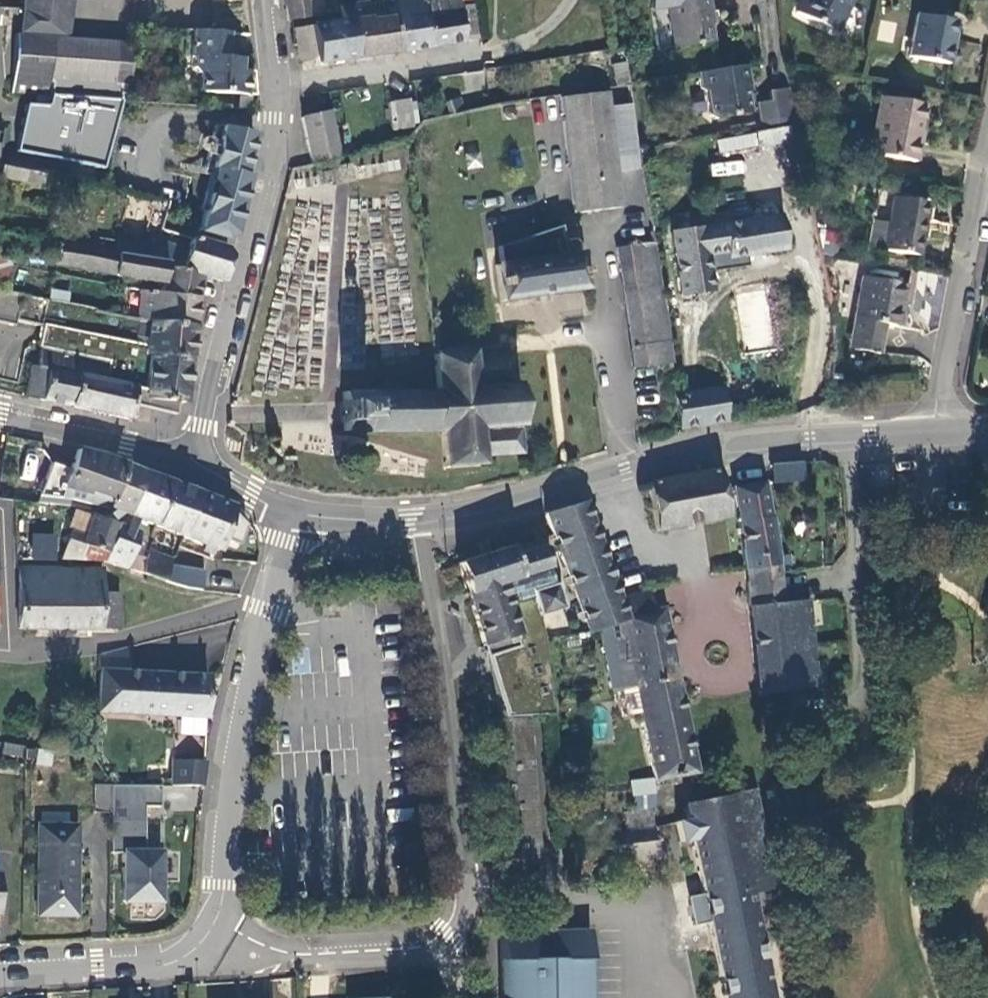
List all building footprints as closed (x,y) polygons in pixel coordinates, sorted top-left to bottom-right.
[(22,9),(70,13),(71,0),(23,0),(22,9)] [(289,20),(323,15),(321,0),(286,0),(289,20)] [(390,0),(378,0),(367,1),(369,17),(348,20),(354,57),(399,51),(390,0)] [(399,51),(463,41),(459,11),(425,16),(422,0),(390,0),(399,51)] [(425,16),(459,11),(463,41),(478,39),(472,0),(422,0),(425,16)] [(666,0),(648,0),(650,10),(667,7),(666,0)] [(667,7),(674,48),(711,42),(708,24),(706,14),(708,14),(706,0),(666,0),(667,7)] [(801,16),(808,0),(801,0),(795,13),(801,16)] [(801,16),(836,32),(851,0),(808,0),(801,16)] [(316,64),(354,57),(348,20),(369,17),(367,1),(339,5),(344,21),(310,27),(315,59),(316,64)] [(70,13),(22,9),(20,35),(67,40),(70,13)] [(946,65),(954,22),(915,15),(907,57),(946,65)] [(315,59),(310,27),(293,29),(298,62),(315,59)] [(252,71),(239,70),(240,58),(226,57),(228,33),(193,30),(192,58),(194,58),(194,67),(198,72),(200,73),(198,92),(254,96),(252,71)] [(12,92),(127,102),(131,44),(67,40),(20,35),(18,34),(16,35),(15,37),(16,39),(12,92)] [(610,63),(614,82),(624,80),(621,62),(610,63)] [(695,72),(698,88),(704,93),(708,115),(714,119),(749,114),(744,85),(748,84),(744,65),(695,72)] [(756,103),(760,128),(793,122),(787,88),(767,92),(769,101),(756,103)] [(560,98),(574,213),(619,207),(605,92),(560,98)] [(459,97),(447,100),(450,114),(462,111),(459,97)] [(917,142),(914,141),(921,106),(878,98),(868,154),(913,163),(917,142)] [(391,130),(412,126),(408,100),(387,103),(391,130)] [(505,119),(510,120),(513,118),(515,115),(514,112),(513,109),(511,108),(507,107),(504,109),(502,112),(502,114),(505,119)] [(328,112),(300,118),(311,163),(338,156),(328,112)] [(242,175),(251,135),(213,125),(202,167),(213,170),(198,231),(224,239),(233,234),(247,176),(242,175)] [(770,146),(789,143),(787,128),(767,132),(770,146)] [(754,132),(716,138),(719,154),(757,148),(754,132)] [(757,148),(770,146),(767,132),(755,134),(757,148)] [(711,161),(711,175),(745,175),(745,161),(711,161)] [(44,174),(3,165),(1,178),(41,186),(44,174)] [(926,203),(892,197),(887,224),(882,250),(915,256),(926,203)] [(727,258),(783,250),(778,215),(670,232),(680,296),(710,291),(705,256),(725,252),(727,258)] [(559,226),(497,247),(499,265),(494,266),(499,302),(584,290),(578,253),(563,255),(559,226)] [(833,257),(837,233),(815,230),(821,255),(833,257)] [(162,284),(161,284),(159,293),(196,298),(200,276),(221,282),(228,256),(224,249),(190,238),(186,252),(152,240),(150,246),(116,239),(114,253),(166,261),(162,284)] [(52,264),(161,284),(162,284),(166,261),(114,253),(55,242),(52,264)] [(614,248),(631,368),(669,364),(652,243),(614,248)] [(901,305),(905,286),(861,277),(853,319),(853,350),(877,355),(883,324),(893,327),(897,305),(901,305)] [(736,294),(742,329),(769,323),(762,289),(736,294)] [(22,296),(1,292),(0,291),(0,323),(15,327),(16,321),(22,296)] [(196,298),(159,293),(139,291),(136,319),(138,320),(192,327),(196,298)] [(47,301),(22,296),(16,321),(41,326),(47,301)] [(192,327),(138,320),(136,337),(146,338),(145,346),(144,354),(187,359),(192,327)] [(141,401),(142,398),(146,370),(137,368),(137,354),(144,354),(145,346),(135,344),(43,325),(38,348),(41,348),(132,368),(128,386),(133,387),(128,418),(134,418),(135,407),(136,400),(141,401)] [(136,337),(135,344),(145,346),(146,338),(136,337)] [(127,420),(128,418),(133,387),(128,386),(132,368),(41,348),(37,367),(31,366),(25,398),(127,420)] [(471,352),(434,355),(433,355),(437,392),(342,392),(343,402),(341,402),(341,423),(343,423),(342,431),(415,433),(439,431),(442,468),(481,465),(480,458),(479,458),(479,457),(479,456),(517,454),(514,426),(519,426),(516,385),(510,385),(509,357),(472,360),(471,352)] [(173,402),(181,403),(187,359),(144,354),(137,354),(137,368),(146,370),(142,398),(143,398),(173,402)] [(673,395),(678,428),(723,421),(718,388),(673,395)] [(143,401),(141,401),(136,400),(135,407),(172,412),(173,402),(143,398),(143,401)] [(38,497),(70,500),(83,503),(108,510),(109,508),(125,465),(107,458),(77,450),(69,470),(51,463),(38,497)] [(805,460),(772,463),(774,483),(807,479),(805,460)] [(127,515),(142,472),(125,465),(109,508),(127,515)] [(646,483),(656,531),(725,517),(716,470),(646,483)] [(155,526),(171,482),(142,472),(127,515),(155,526)] [(198,493),(171,482),(155,526),(181,537),(198,493)] [(776,564),(763,482),(732,488),(745,570),(776,564)] [(232,507),(198,493),(181,537),(203,545),(202,551),(211,554),(213,549),(217,551),(232,507)] [(598,543),(584,502),(544,514),(559,557),(598,543)] [(85,538),(76,561),(103,562),(117,525),(93,516),(85,538)] [(60,560),(76,561),(85,538),(71,532),(73,526),(66,523),(64,529),(70,530),(60,560)] [(138,533),(117,525),(103,562),(126,569),(138,533)] [(58,534),(32,532),(30,559),(56,560),(58,534)] [(540,547),(536,548),(534,542),(509,549),(508,547),(456,564),(482,646),(512,637),(515,646),(485,656),(505,717),(548,714),(542,639),(535,616),(559,609),(552,585),(556,584),(550,566),(546,567),(540,547)] [(598,543),(559,557),(586,632),(598,628),(605,663),(628,658),(634,686),(653,781),(694,773),(662,609),(649,613),(645,592),(618,599),(598,543)] [(148,552),(141,574),(164,582),(167,574),(171,560),(148,552)] [(18,627),(18,630),(118,630),(118,594),(100,594),(100,569),(19,569),(19,564),(0,562),(0,619),(0,627),(18,627)] [(745,570),(750,619),(782,615),(782,611),(776,564),(745,570)] [(200,590),(203,576),(179,571),(173,570),(172,575),(167,574),(164,582),(171,585),(186,588),(200,590)] [(782,611),(782,615),(791,700),(811,698),(802,609),(782,611)] [(759,703),(791,700),(782,615),(750,619),(759,703)] [(204,718),(206,677),(127,672),(128,647),(98,655),(97,671),(99,672),(97,712),(204,718)] [(605,663),(610,691),(634,686),(628,658),(605,663)] [(497,861),(539,858),(529,719),(487,722),(497,861)] [(6,753),(19,756),(20,747),(7,744),(6,753)] [(202,786),(205,762),(171,760),(170,785),(202,786)] [(93,812),(108,812),(108,784),(94,784),(93,812)] [(124,784),(108,784),(108,812),(123,812),(124,784)] [(631,812),(633,830),(652,829),(649,808),(654,807),(650,784),(628,786),(631,812)] [(757,930),(749,893),(741,853),(762,848),(750,793),(684,805),(687,820),(676,822),(680,841),(691,839),(704,903),(711,938),(714,954),(723,997),(771,997),(757,930)] [(616,814),(618,832),(633,830),(631,812),(616,814)] [(36,916),(75,916),(76,854),(70,854),(71,826),(37,825),(36,916)] [(652,829),(633,830),(618,832),(571,837),(576,882),(657,873),(652,829)] [(762,848),(741,853),(749,893),(771,888),(762,848)] [(122,852),(122,901),(159,902),(160,852),(122,852)] [(589,931),(500,932),(501,997),(590,997),(589,931)]
